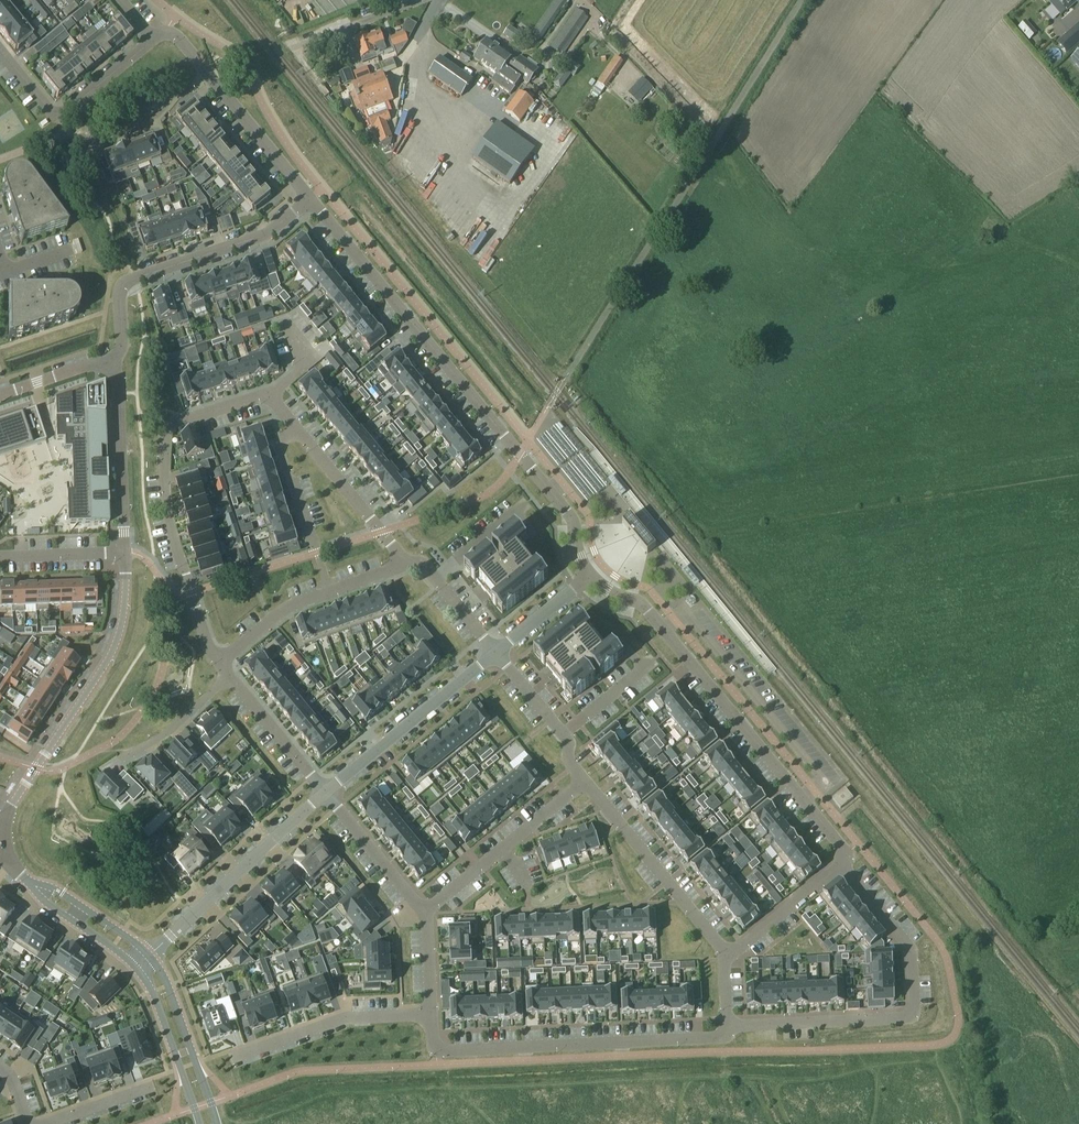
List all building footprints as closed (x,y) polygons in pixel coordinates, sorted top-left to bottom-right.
[(9,8),(3,0),(0,0),(0,15),(9,8)] [(88,4),(92,10),(103,1),(102,0),(93,0),(88,4)] [(568,0),(554,0),(530,34),(540,41),(568,0)] [(1078,2),(1078,0),(1050,0),(1048,2),(1060,16),(1076,2),(1077,3),(1078,2)] [(42,7),(36,1),(32,4),(37,11),(42,7)] [(62,12),(66,18),(77,9),(73,3),(62,12)] [(79,12),(83,17),(92,10),(88,4),(79,12)] [(0,15),(0,31),(17,17),(9,8),(0,15)] [(549,48),(559,54),(585,16),(576,9),(571,17),(549,48)] [(76,23),(83,17),(79,12),(72,18),(76,23)] [(1033,14),(1019,26),(1026,35),(1041,23),(1033,14)] [(17,17),(0,31),(0,33),(6,41),(24,26),(17,17)] [(116,19),(106,27),(121,45),(131,37),(129,35),(130,34),(119,20),(118,21),(116,19)] [(368,35),(354,40),(361,58),(360,58),(362,63),(367,61),(366,57),(375,53),(377,58),(383,55),(382,53),(393,49),(396,58),(408,42),(407,41),(416,25),(407,20),(402,30),(403,33),(389,38),(388,36),(386,36),(384,31),(379,33),(379,32),(368,36),(368,35)] [(28,49),(41,38),(45,35),(40,30),(39,28),(36,31),(28,23),(24,26),(6,41),(14,50),(16,49),(17,50),(24,44),(28,49)] [(66,23),(60,27),(64,32),(65,33),(70,29),(66,23)] [(1078,43),(1078,27),(1077,25),(1068,34),(1057,43),(1067,54),(1077,45),(1078,43)] [(60,27),(51,35),(55,40),(59,45),(64,40),(60,35),(64,32),(60,27)] [(97,35),(112,53),(121,45),(106,27),(97,35)] [(1027,36),(1045,65),(1059,56),(1041,28),(1027,36)] [(83,36),(84,38),(88,42),(89,43),(103,60),(112,53),(97,35),(92,29),(83,36)] [(515,45),(520,39),(509,31),(505,38),(515,45)] [(51,35),(42,42),(46,47),(50,52),(57,47),(52,42),(55,40),(51,35)] [(84,45),(79,50),(94,68),(103,60),(89,43),(88,42),(84,38),(80,41),(84,45)] [(509,71),(516,61),(487,40),(487,41),(484,41),(482,44),(483,46),(482,47),(507,64),(504,68),(509,71)] [(42,42),(33,50),(37,55),(41,60),(47,55),(43,50),(46,47),(42,42)] [(75,53),(70,57),(85,75),(94,68),(79,50),(75,45),(71,49),(75,53)] [(498,76),(504,68),(507,64),(482,47),(478,53),(475,53),(473,57),(474,59),(495,74),(498,76)] [(22,59),(26,64),(37,55),(33,50),(22,59)] [(459,58),(467,63),(471,58),(463,52),(459,58)] [(605,89),(624,61),(616,55),(597,83),(605,89)] [(70,57),(60,65),(75,83),(85,75),(70,57)] [(461,97),(472,80),(439,58),(428,74),(461,97)] [(516,61),(509,71),(520,79),(527,84),(529,82),(531,82),(533,81),(534,79),(534,77),(534,75),(537,70),(520,58),(518,62),(516,61)] [(57,68),(51,72),(66,90),(75,83),(60,65),(57,60),(53,64),(57,68)] [(45,65),(41,68),(47,75),(42,80),(43,82),(42,83),(54,97),(55,96),(57,98),(66,90),(51,72),(45,65)] [(520,79),(509,71),(504,68),(498,76),(495,74),(490,81),(510,95),(520,79)] [(559,90),(571,74),(563,68),(551,84),(559,90)] [(369,76),(366,69),(354,74),(357,81),(369,76)] [(341,73),(338,74),(343,86),(351,83),(354,82),(349,70),(341,73)] [(385,104),(393,101),(382,72),(354,82),(351,83),(355,93),(350,95),(355,108),(355,109),(356,110),(359,111),(361,111),(362,113),(365,111),(368,120),(372,130),(374,130),(380,144),(383,148),(390,145),(391,140),(392,140),(386,123),(390,121),(387,113),(388,113),(385,104)] [(1021,90),(1028,84),(1020,76),(1013,82),(1021,90)] [(652,88),(642,78),(635,86),(645,96),(652,88)] [(518,92),(504,112),(519,123),(533,103),(518,92)] [(183,112),(178,105),(168,116),(173,122),(177,119),(185,129),(203,114),(195,104),(193,106),(192,104),(183,112)] [(671,122),(677,114),(671,109),(665,117),(671,122)] [(203,114),(185,129),(192,138),(210,123),(203,114)] [(393,130),(399,134),(388,151),(398,157),(410,137),(416,140),(421,133),(404,123),(402,125),(398,122),(393,130)] [(497,122),(471,159),(509,185),(535,149),(497,122)] [(210,123),(192,138),(199,147),(218,132),(210,123)] [(225,141),(218,132),(199,147),(207,156),(225,141)] [(152,136),(141,141),(149,163),(161,159),(163,164),(171,161),(166,148),(159,150),(155,138),(153,139),(152,136)] [(129,146),(137,168),(149,163),(141,141),(129,146)] [(233,150),(225,141),(207,156),(215,165),(233,150)] [(116,150),(125,172),(137,168),(129,146),(116,150)] [(125,172),(116,150),(105,155),(106,157),(104,158),(109,170),(102,172),(107,185),(115,182),(113,177),(125,172)] [(240,159),(233,150),(215,165),(222,174),(218,177),(218,178),(240,159)] [(176,157),(180,162),(185,158),(181,153),(176,157)] [(180,162),(186,169),(191,165),(185,158),(180,162)] [(248,169),(240,159),(218,178),(225,187),(248,169)] [(230,184),(237,193),(255,178),(248,169),(225,187),(226,187),(230,184)] [(195,181),(201,176),(196,170),(190,174),(195,181)] [(44,199),(33,183),(31,185),(28,179),(29,178),(26,175),(22,173),(17,172),(11,173),(6,177),(2,182),(2,187),(3,192),(4,191),(7,197),(5,198),(9,212),(10,211),(16,223),(13,224),(20,244),(21,244),(21,243),(65,228),(65,230),(66,229),(48,204),(46,205),(43,200),(44,199)] [(195,181),(200,186),(206,182),(201,176),(195,181)] [(237,193),(245,202),(263,187),(255,178),(237,193)] [(146,190),(146,192),(158,188),(156,182),(144,186),(146,190)] [(168,195),(176,192),(174,186),(166,189),(168,195)] [(271,197),(263,187),(245,202),(252,212),(254,210),(255,211),(270,199),(269,198),(271,197)] [(211,189),(207,193),(211,198),(216,195),(211,189)] [(133,195),(135,201),(141,199),(148,196),(146,193),(146,192),(146,190),(133,195)] [(156,193),(158,199),(165,197),(163,191),(163,190),(156,193)] [(148,196),(141,199),(144,205),(152,202),(149,195),(148,196)] [(187,209),(196,236),(207,232),(206,229),(208,229),(204,216),(211,214),(206,201),(198,204),(200,209),(188,213),(187,209)] [(187,209),(174,214),(183,240),(196,236),(187,209)] [(171,219),(163,222),(171,244),(183,240),(173,211),(168,213),(171,219)] [(234,229),(230,216),(223,218),(228,232),(234,229)] [(223,218),(217,221),(221,234),(228,232),(223,218)] [(163,222),(150,226),(158,248),(171,244),(163,222)] [(137,224),(128,227),(133,240),(140,238),(144,250),(145,250),(146,252),(158,248),(150,226),(139,230),(137,224)] [(283,252),(291,262),(311,246),(303,236),(297,241),(296,240),(291,244),(292,245),(283,252)] [(72,242),(76,255),(81,253),(81,252),(77,241),(72,242)] [(311,246),(291,262),(294,260),(301,268),(297,272),(318,255),(310,247),(311,246)] [(305,281),(325,264),(318,255),(297,272),(305,281)] [(266,277),(265,272),(257,275),(253,262),(241,266),(242,268),(248,287),(260,283),(264,294),(271,291),(269,285),(266,277)] [(313,290),(333,274),(325,264),(305,281),(305,282),(306,281),(313,290)] [(242,268),(230,271),(237,293),(239,296),(250,292),(248,287),(242,268)] [(237,293),(230,271),(219,275),(227,300),(228,300),(227,296),(237,293)] [(324,296),(340,283),(333,274),(313,290),(314,290),(319,286),(326,294),(324,296)] [(227,300),(219,275),(208,279),(216,304),(227,300)] [(216,304),(208,279),(197,283),(203,303),(204,302),(203,300),(213,297),(216,304)] [(189,299),(183,301),(187,314),(194,311),(205,308),(203,303),(197,283),(192,284),(192,283),(184,285),(189,299)] [(344,287),(340,283),(324,296),(331,305),(348,292),(344,287)] [(176,316),(179,325),(188,322),(183,306),(174,309),(168,291),(153,296),(157,306),(153,307),(159,324),(160,324),(159,322),(176,316)] [(28,292),(6,292),(6,293),(8,293),(8,339),(7,340),(7,341),(36,331),(35,329),(42,328),(42,329),(61,323),(60,321),(66,320),(67,321),(71,319),(76,313),(77,307),(76,301),(74,297),(67,292),(62,292),(62,293),(55,294),(55,292),(41,292),(28,295),(28,292)] [(281,300),(287,296),(284,292),(278,297),(281,300)] [(341,313),(355,301),(352,297),(348,292),(331,305),(332,306),(334,304),(341,313)] [(290,299),(287,296),(281,300),(284,304),(290,299)] [(363,310),(355,301),(341,313),(348,322),(343,326),(344,326),(363,310)] [(299,308),(303,313),(307,310),(303,305),(299,308)] [(267,320),(264,312),(263,307),(256,310),(260,323),(266,321),(267,320)] [(311,315),(307,310),(303,313),(308,319),(311,315)] [(351,336),(370,320),(363,310),(344,326),(351,336)] [(378,328),(370,320),(351,336),(357,332),(363,340),(358,344),(359,345),(378,328)] [(264,325),(251,329),(253,335),(266,331),(264,325)] [(366,354),(386,338),(378,328),(359,345),(366,354)] [(251,329),(240,333),(241,337),(242,339),(253,335),(251,329)] [(318,332),(323,337),(326,334),(322,329),(318,332)] [(329,345),(333,350),(334,350),(337,347),(333,342),(329,345)] [(271,350),(259,354),(267,375),(278,371),(271,350)] [(384,379),(405,362),(402,358),(403,358),(398,352),(376,369),(384,379)] [(267,375),(259,354),(248,358),(255,379),(267,375)] [(177,363),(174,356),(166,358),(168,366),(177,363)] [(255,379),(248,358),(237,361),(244,383),(255,379)] [(244,383),(237,361),(236,362),(237,364),(227,368),(226,365),(233,386),(244,383)] [(342,366),(338,361),(332,366),(336,371),(342,366)] [(412,371),(405,362),(384,379),(385,379),(389,376),(396,385),(412,371)] [(233,386),(226,365),(214,369),(222,390),(233,386)] [(222,390),(214,369),(203,373),(210,394),(222,390)] [(192,377),(192,376),(191,370),(172,377),(179,397),(185,395),(187,402),(199,398),(192,377)] [(342,374),(347,379),(350,376),(346,371),(342,374)] [(396,385),(391,389),(398,398),(405,392),(420,381),(412,371),(396,385)] [(210,394),(203,373),(203,376),(193,379),(192,376),(192,377),(199,398),(210,394)] [(306,397),(322,383),(315,374),(309,379),(308,378),(303,382),(304,383),(298,387),(306,397)] [(135,393),(133,375),(126,376),(128,394),(135,393)] [(355,381),(350,376),(347,379),(351,384),(355,381)] [(427,390),(420,381),(405,392),(413,401),(410,404),(427,390)] [(323,384),(322,383),(306,397),(306,398),(307,397),(314,406),(330,393),(330,392),(328,394),(321,385),(323,384)] [(364,387),(368,392),(372,389),(368,384),(364,387)] [(85,393),(54,403),(55,441),(63,441),(63,451),(70,450),(72,499),(66,499),(66,507),(67,525),(107,523),(103,392),(102,387),(85,393)] [(366,394),(361,389),(358,392),(362,397),(366,394)] [(376,394),(372,389),(368,392),(372,397),(373,397),(376,394)] [(414,416),(435,399),(427,390),(410,404),(417,413),(414,415),(414,416)] [(321,415),(338,402),(330,393),(314,406),(317,410),(317,411),(321,415)] [(370,399),(366,394),(362,397),(366,402),(370,399)] [(422,425),(442,408),(435,399),(414,416),(422,425)] [(338,402),(321,415),(325,420),(329,424),(345,411),(343,412),(336,404),(338,402)] [(379,405),(378,406),(382,412),(386,408),(381,403),(379,405)] [(382,412),(378,406),(376,407),(374,409),(378,415),(382,412)] [(390,414),(386,408),(382,412),(386,416),(386,417),(388,416),(390,414)] [(429,434),(450,417),(442,408),(422,425),(429,434)] [(0,421),(0,456),(45,441),(34,410),(0,421)] [(336,433),(353,420),(345,411),(329,424),(336,433)] [(441,440),(457,427),(450,417),(429,434),(430,434),(436,429),(443,438),(441,439),(441,440)] [(353,421),(353,420),(336,433),(344,443),(358,431),(351,422),(353,421)] [(394,424),(398,429),(402,426),(398,420),(394,423),(394,424)] [(261,428),(248,432),(246,426),(234,430),(235,436),(239,448),(265,440),(261,428)] [(396,431),(392,426),(391,426),(388,429),(392,434),(396,431)] [(406,431),(402,426),(398,429),(403,434),(406,431)] [(351,452),(364,441),(368,438),(371,436),(364,427),(358,431),(344,443),(351,452)] [(449,449),(465,436),(457,427),(441,440),(449,449)] [(209,443),(202,445),(197,430),(180,436),(188,459),(196,456),(198,460),(204,458),(205,462),(207,461),(214,459),(209,443)] [(400,436),(396,431),(392,434),(396,439),(400,436)] [(419,443),(411,433),(406,438),(413,447),(414,447),(417,444),(419,443)] [(364,441),(351,452),(359,461),(378,445),(371,436),(368,438),(364,441)] [(453,461),(473,444),(472,445),(465,436),(449,449),(451,448),(458,456),(453,460),(453,461)] [(265,440),(239,448),(239,449),(243,460),(248,458),(268,452),(265,441),(265,440)] [(403,447),(407,452),(411,449),(407,444),(403,447)] [(413,447),(418,452),(422,449),(417,444),(414,447),(413,447)] [(461,470),(468,465),(469,465),(478,458),(477,457),(481,454),(473,444),(453,461),(461,470)] [(367,470),(386,454),(378,445),(359,461),(367,470)] [(415,455),(411,449),(407,452),(412,458),(415,455)] [(272,463),(268,452),(248,458),(251,469),(272,463)] [(386,454),(367,470),(374,479),(390,466),(393,464),(386,455),(386,454)] [(424,460),(429,466),(432,463),(428,457),(424,460)] [(190,467),(193,475),(175,480),(179,493),(201,486),(198,477),(205,475),(204,472),(209,470),(207,461),(205,462),(190,467)] [(418,465),(422,471),(426,468),(422,462),(422,463),(418,465)] [(275,474),(272,463),(251,469),(252,470),(254,469),(257,479),(255,480),(255,481),(275,474)] [(437,468),(432,463),(429,466),(433,471),(437,468)] [(382,489),(398,475),(390,466),(374,479),(382,489)] [(275,474),(255,481),(259,492),(279,486),(277,480),(278,480),(276,474),(275,474)] [(389,498),(408,482),(405,484),(398,475),(382,489),(389,497),(388,498),(389,498)] [(217,481),(220,493),(225,491),(226,491),(223,479),(217,481)] [(408,482),(389,498),(397,508),(406,500),(412,507),(426,495),(420,487),(416,491),(408,482)] [(179,493),(183,505),(205,498),(201,486),(179,493)] [(282,497),(279,486),(259,492),(259,493),(261,492),(265,502),(262,503),(282,497)] [(262,503),(259,504),(262,516),(286,508),(282,497),(262,503)] [(183,505),(187,516),(209,509),(205,498),(183,505)] [(290,520),(286,508),(262,516),(266,527),(290,520)] [(187,516),(190,528),(186,529),(212,521),(209,509),(187,516)] [(630,517),(622,524),(634,539),(647,555),(655,548),(643,532),(630,517)] [(293,530),(290,520),(266,527),(266,528),(272,526),(275,536),(268,538),(268,539),(294,531),(294,530),(293,530)] [(212,521),(186,529),(190,541),(217,532),(216,532),(212,522),(212,521)] [(544,582),(538,574),(542,571),(536,564),(532,568),(516,548),(526,540),(515,526),(492,545),(493,546),(488,550),(487,549),(464,568),(475,582),(476,581),(485,592),(488,590),(494,597),(490,599),(492,601),(491,602),(496,608),(500,605),(506,612),(544,582)] [(298,543),(294,531),(268,539),(272,550),(268,551),(271,561),(290,555),(287,546),(298,543)] [(190,541),(194,553),(220,544),(217,532),(190,541)] [(194,553),(197,564),(224,556),(220,544),(194,553)] [(197,564),(201,576),(218,571),(220,578),(238,572),(235,565),(223,569),(219,558),(224,556),(197,564)] [(248,564),(246,558),(238,560),(240,566),(248,564)] [(82,584),(70,585),(71,606),(71,611),(82,610),(83,610),(82,584)] [(95,597),(94,584),(82,584),(83,610),(102,610),(101,596),(95,597)] [(47,612),(46,585),(34,586),(35,612),(47,612)] [(59,606),(58,585),(46,585),(47,612),(48,612),(47,606),(59,606)] [(71,606),(70,585),(58,585),(59,606),(71,606)] [(23,613),(22,586),(10,587),(11,613),(23,613)] [(35,612),(34,586),(22,586),(23,613),(24,613),(24,607),(34,607),(35,612)] [(0,587),(0,608),(11,608),(11,613),(10,587),(0,587)] [(386,590),(374,594),(383,618),(394,615),(395,616),(401,614),(397,602),(391,604),(386,590)] [(383,618),(374,594),(374,595),(363,599),(372,622),(383,618)] [(372,622),(363,599),(352,603),(360,626),(372,622)] [(360,626),(352,603),(341,607),(349,630),(360,626)] [(349,630),(341,607),(330,611),(338,634),(349,630)] [(338,634),(330,611),(318,615),(327,638),(338,634)] [(327,638),(318,615),(307,619),(308,622),(316,642),(327,638)] [(316,642),(308,622),(307,619),(295,622),(300,636),(294,638),(298,651),(305,648),(304,646),(316,642)] [(547,667),(550,665),(555,672),(552,675),(561,686),(560,687),(572,700),(576,697),(585,690),(585,689),(595,681),(594,680),(599,676),(600,677),(604,674),(613,667),(613,666),(623,658),(612,644),(602,653),(586,633),(590,630),(584,623),(580,627),(574,619),(565,627),(561,631),(546,642),(537,650),(543,657),(539,660),(544,667),(545,666),(546,668),(547,667)] [(440,662),(433,652),(439,647),(423,628),(418,631),(425,638),(413,648),(430,668),(434,665),(434,666),(440,662)] [(383,635),(378,640),(381,643),(386,639),(383,635)] [(376,648),(381,643),(378,640),(372,644),(375,648),(376,648)] [(27,644),(21,654),(26,658),(33,648),(31,647),(27,644)] [(51,661),(51,660),(72,674),(79,664),(62,653),(65,648),(60,644),(57,649),(50,660),(51,661)] [(285,650),(290,655),(293,652),(289,646),(285,650)] [(382,647),(376,651),(379,655),(385,651),(382,647)] [(430,668),(413,648),(416,652),(407,660),(421,676),(430,668)] [(252,677),(273,660),(265,650),(255,658),(250,662),(250,663),(244,667),(252,677)] [(364,653),(359,657),(362,661),(367,656),(366,655),(364,653)] [(21,654),(14,664),(19,668),(26,658),(21,654)] [(369,658),(367,656),(362,661),(365,664),(370,660),(369,658)] [(357,665),(362,661),(359,657),(354,661),(356,664),(357,665)] [(65,684),(72,674),(51,660),(51,661),(45,670),(44,669),(43,669),(65,684)] [(260,686),(280,669),(276,672),(269,664),(273,660),(252,677),(253,677),(260,686)] [(421,676),(407,660),(398,667),(412,684),(421,676)] [(365,664),(362,661),(357,665),(358,667),(360,669),(365,664)] [(396,664),(387,672),(389,675),(402,691),(412,684),(398,667),(396,664)] [(300,668),(305,673),(309,670),(304,665),(300,668)] [(344,667),(339,672),(342,675),(347,671),(344,667)] [(65,684),(43,669),(37,679),(59,694),(65,684)] [(267,695),(288,678),(280,669),(260,686),(267,695)] [(336,680),(342,675),(339,672),(333,676),(336,680)] [(353,677),(350,673),(345,677),(348,681),(353,677)] [(1,684),(6,688),(13,678),(8,674),(5,678),(1,684)] [(402,691),(389,675),(380,682),(393,699),(402,691)] [(275,704),(294,688),(291,690),(284,682),(288,679),(288,678),(267,695),(275,704)] [(37,679),(37,680),(41,683),(35,692),(52,704),(59,694),(37,679)] [(393,699),(380,682),(379,683),(381,685),(373,691),(368,685),(367,686),(384,706),(393,699)] [(315,686),(320,691),(324,688),(319,683),(315,686)] [(659,711),(679,695),(671,685),(659,695),(655,690),(643,700),(648,705),(652,702),(659,711)] [(384,706),(367,686),(358,693),(375,714),(384,706)] [(282,713),(303,697),(302,696),(301,697),(294,688),(275,704),(282,713)] [(52,704),(35,692),(28,702),(24,699),(46,714),(52,704)] [(342,706),(353,719),(359,714),(366,722),(375,715),(375,714),(358,693),(348,701),(342,706)] [(670,718),(686,705),(679,696),(680,696),(679,695),(659,711),(660,712),(665,708),(672,716),(670,718)] [(330,696),(326,699),(331,705),(334,701),(330,696)] [(290,723),(310,706),(303,697),(282,713),(290,723)] [(46,714),(24,699),(17,709),(39,724),(46,714)] [(339,707),(334,701),(331,705),(335,710),(339,707)] [(476,705),(466,713),(483,733),(492,725),(493,726),(499,722),(490,711),(485,715),(476,705)] [(673,731),(694,714),(686,705),(670,718),(677,727),(673,730),(673,731)] [(298,732),(317,716),(310,707),(311,706),(310,706),(290,723),(298,732)] [(18,710),(12,719),(11,719),(33,734),(39,724),(17,709),(17,710),(18,710)] [(213,712),(196,727),(205,736),(200,740),(211,752),(220,743),(215,738),(227,727),(213,712)] [(483,733),(466,713),(466,714),(458,721),(474,740),(483,733)] [(636,719),(642,726),(645,723),(647,721),(641,714),(636,719)] [(681,740),(701,723),(694,714),(673,731),(681,740)] [(317,716),(298,732),(301,736),(305,741),(326,724),(318,715),(317,716)] [(4,729),(26,744),(33,734),(11,719),(4,729)] [(349,720),(346,723),(350,728),(354,725),(349,720)] [(474,740),(458,721),(448,729),(464,748),(474,740)] [(602,759),(621,742),(614,733),(619,728),(615,723),(601,734),(606,739),(594,749),(602,759)] [(709,732),(701,723),(681,740),(687,735),(694,744),(689,748),(690,748),(709,732),(709,731),(709,732)] [(326,724),(305,741),(309,746),(312,750),(312,751),(333,734),(326,724)] [(464,748),(448,729),(439,736),(455,756),(464,748)] [(642,732),(638,735),(643,741),(647,737),(642,732)] [(697,758),(717,742),(709,732),(690,748),(697,758)] [(341,743),(333,734),(312,751),(320,760),(326,755),(327,757),(332,753),(331,751),(341,743)] [(455,756),(439,736),(430,744),(446,763),(455,756)] [(651,740),(644,746),(648,751),(655,745),(651,740)] [(184,770),(196,759),(208,773),(218,764),(202,747),(193,755),(190,752),(192,751),(188,747),(186,748),(180,742),(168,753),(184,770)] [(610,767),(626,754),(619,745),(622,743),(621,742),(602,759),(603,759),(610,767)] [(446,763),(430,744),(421,751),(437,771),(446,763)] [(710,767),(727,754),(719,744),(702,758),(710,767)] [(655,745),(650,750),(656,757),(660,754),(662,753),(661,752),(655,745)] [(490,750),(485,754),(488,758),(493,754),(490,750)] [(437,771),(421,751),(412,758),(411,758),(428,778),(437,771)] [(488,758),(485,754),(480,759),(483,763),(488,758)] [(617,777),(638,760),(637,760),(631,765),(624,756),(626,755),(626,754),(610,767),(617,777)] [(718,777),(734,763),(727,755),(727,754),(710,767),(718,777)] [(495,756),(490,761),(493,764),(498,760),(495,756)] [(667,762),(662,756),(656,760),(661,767),(667,762)] [(531,772),(537,768),(528,757),(522,762),(523,763),(514,771),(530,791),(540,783),(531,772)] [(418,786),(428,778),(411,758),(402,766),(410,777),(405,781),(413,792),(419,787),(418,786)] [(146,763),(137,771),(155,790),(169,777),(152,760),(147,764),(146,763)] [(625,786),(645,769),(638,760),(617,777),(625,786)] [(488,769),(493,764),(490,761),(485,765),(488,769)] [(727,784),(742,772),(734,763),(718,777),(720,775),(727,784)] [(473,766),(468,771),(471,775),(476,770),(473,766)] [(677,774),(672,768),(662,777),(667,783),(677,774)] [(632,795),(653,778),(652,778),(648,781),(641,773),(645,770),(645,769),(625,786),(632,795),(631,795),(632,795)] [(479,774),(476,770),(471,775),(474,778),(479,774)] [(109,771),(96,784),(103,791),(101,793),(106,797),(108,796),(115,803),(124,793),(133,803),(143,793),(127,776),(121,783),(109,771)] [(465,779),(471,775),(468,771),(462,775),(465,779)] [(530,791),(514,771),(505,778),(520,798),(529,791),(530,791)] [(735,793),(749,782),(742,772),(727,784),(735,793)] [(258,773),(243,787),(262,808),(262,809),(263,810),(272,801),(271,800),(272,799),(262,788),(267,783),(258,773)] [(179,774),(171,782),(189,801),(197,793),(179,774)] [(402,784),(394,774),(389,778),(397,789),(402,784)] [(469,783),(474,778),(471,775),(465,779),(469,783)] [(520,798),(505,778),(495,786),(511,805),(520,798)] [(661,788),(653,778),(632,795),(640,805),(661,788)] [(453,780),(448,785),(451,788),(457,784),(453,780)] [(736,807),(757,790),(756,790),(749,782),(735,793),(742,802),(740,804),(736,807)] [(446,793),(451,788),(448,785),(443,789),(446,793)] [(511,805),(495,786),(486,793),(502,813),(511,805)] [(243,787),(227,801),(237,811),(242,807),(252,818),(262,809),(262,808),(243,787)] [(459,787),(453,791),(456,795),(462,790),(459,787)] [(402,791),(406,797),(410,794),(405,788),(402,791)] [(365,815),(385,799),(377,789),(357,805),(365,815)] [(845,789),(832,800),(840,809),(853,799),(845,789)] [(765,800),(757,790),(736,807),(744,817),(765,800)] [(456,795),(453,791),(448,795),(451,799),(456,795)] [(502,813),(486,793),(477,801),(493,820),(502,813)] [(414,799),(410,794),(406,797),(410,802),(414,799)] [(642,808),(650,817),(666,803),(659,794),(642,808)] [(373,824),(392,808),(385,799),(365,815),(365,816),(366,815),(373,824)] [(493,820),(477,801),(468,808),(484,828),(493,820)] [(755,828),(775,812),(767,802),(747,819),(755,828)] [(213,818),(213,819),(231,838),(230,838),(231,839),(240,831),(239,830),(241,828),(230,817),(235,813),(226,803),(221,807),(223,809),(213,818)] [(658,826),(674,813),(666,803),(650,817),(650,818),(650,817),(658,826)] [(417,810),(421,815),(425,812),(420,807),(417,810)] [(380,833),(400,817),(392,808),(373,824),(380,833)] [(484,828),(468,808),(459,816),(475,836),(475,835),(484,828)] [(674,813),(658,826),(665,835),(681,822),(678,817),(682,813),(679,809),(674,813)] [(429,817),(425,812),(421,815),(425,820),(429,817)] [(766,835),(782,822),(775,813),(775,812),(755,828),(756,829),(759,826),(766,835)] [(200,823),(194,829),(204,839),(209,834),(221,847),(230,838),(231,838),(213,819),(213,818),(211,816),(202,825),(200,823)] [(475,836),(459,816),(449,824),(448,823),(442,827),(451,838),(457,834),(465,844),(475,836)] [(388,842),(407,826),(400,817),(380,833),(388,842)] [(673,844),(689,831),(681,822),(665,835),(673,844)] [(769,848),(790,831),(782,822),(766,835),(766,836),(768,834),(775,842),(769,847),(769,848)] [(436,825),(432,828),(436,834),(440,830),(436,825)] [(592,825),(578,830),(586,853),(600,848),(598,843),(603,841),(599,828),(593,830),(592,825)] [(395,852),(415,836),(407,826),(388,842),(395,852)] [(189,837),(179,847),(182,851),(183,850),(199,867),(198,868),(199,869),(208,860),(208,859),(209,858),(197,845),(202,840),(192,830),(187,836),(189,837)] [(444,836),(440,830),(436,834),(441,839),(444,836)] [(586,853),(578,830),(565,835),(573,857),(586,853)] [(680,854),(700,838),(699,837),(694,841),(687,833),(689,831),(673,844),(680,853),(679,853),(680,854)] [(769,848),(764,852),(772,861),(777,857),(797,840),(790,831),(769,848)] [(573,857),(565,835),(552,840),(560,862),(573,857)] [(403,861),(422,845),(415,836),(395,852),(403,861)] [(727,836),(721,841),(729,850),(731,848),(735,845),(727,836)] [(688,864),(707,847),(700,838),(680,854),(688,864)] [(456,850),(448,840),(442,844),(451,854),(456,850)] [(560,862),(552,840),(538,844),(540,849),(535,851),(540,864),(545,862),(546,867),(560,862)] [(797,840),(777,857),(784,866),(788,863),(805,849),(797,840)] [(304,852),(304,853),(324,874),(333,865),(335,867),(341,862),(331,852),(326,856),(314,843),(304,852)] [(410,870),(430,854),(422,845),(403,861),(410,869),(410,870)] [(707,852),(690,866),(698,876),(714,862),(716,860),(720,857),(712,848),(707,852)] [(792,875),(813,858),(812,858),(805,849),(788,863),(796,871),(792,875)] [(169,856),(164,860),(174,870),(179,866),(189,877),(198,868),(199,867),(183,850),(182,851),(173,859),(169,856)] [(295,861),(294,862),(306,875),(301,880),(311,890),(316,885),(314,883),(324,874),(304,853),(304,852),(294,860),(295,861)] [(438,864),(430,854),(410,870),(418,880),(438,864)] [(821,868),(813,858),(792,875),(800,885),(821,868)] [(714,862),(698,876),(706,884),(720,873),(724,869),(716,860),(714,862)] [(720,873),(706,884),(713,894),(733,878),(732,877),(731,878),(724,869),(720,873)] [(769,869),(763,874),(768,880),(771,877),(773,875),(769,869)] [(762,877),(758,872),(753,876),(757,881),(762,877)] [(273,882),(272,882),(290,902),(300,893),(301,895),(307,890),(298,879),(293,884),(282,873),(273,882)] [(721,903),(741,886),(740,887),(733,878),(713,894),(721,903)] [(353,879),(340,891),(345,897),(358,886),(359,885),(353,879)] [(826,906),(847,889),(839,879),(818,897),(826,906)] [(264,891),(262,892),(273,903),(268,908),(283,924),(288,919),(280,911),(290,902),(272,882),(273,882),(272,881),(263,890),(264,891)] [(769,887),(765,882),(761,885),(765,890),(769,887)] [(728,912),(749,895),(741,886),(721,903),(728,912)] [(847,890),(847,889),(826,906),(833,915),(854,899),(847,890)] [(768,895),(776,905),(781,901),(773,891),(768,895)] [(356,892),(335,910),(343,920),(344,919),(363,903),(364,902),(356,892)] [(749,895),(728,912),(735,921),(735,922),(755,905),(748,897),(749,896),(749,895)] [(841,925),(861,908),(854,899),(833,915),(841,925)] [(14,910),(3,902),(0,906),(0,935),(4,938),(12,926),(6,922),(14,910)] [(241,912),(259,931),(268,923),(270,924),(275,919),(266,909),(261,914),(251,903),(241,912)] [(363,903),(344,919),(351,928),(355,926),(354,925),(370,912),(363,903)] [(327,911),(322,905),(312,914),(317,920),(327,911)] [(743,931),(763,915),(755,905),(735,922),(743,931)] [(848,934),(869,917),(861,908),(841,925),(848,934)] [(232,920),(231,921),(243,934),(238,939),(247,949),(253,944),(249,940),(259,931),(241,912),(240,911),(231,919),(232,920)] [(370,912),(354,925),(355,926),(362,935),(357,939),(361,944),(370,937),(366,932),(378,921),(370,912)] [(655,913),(642,914),(643,935),(643,940),(656,940),(655,913)] [(643,935),(642,914),(630,915),(631,936),(632,936),(643,935)] [(620,936),(618,915),(607,916),(608,934),(607,934),(607,937),(619,936),(620,936)] [(631,936),(630,915),(618,915),(620,936),(619,936),(619,942),(632,941),(632,936),(631,936)] [(801,918),(805,923),(809,920),(805,915),(801,918)] [(596,935),(595,916),(582,916),(584,942),(597,941),(596,935)] [(608,934),(607,916),(595,916),(596,935),(607,934),(608,934)] [(565,917),(565,918),(566,918),(567,936),(566,936),(566,941),(567,944),(580,943),(578,917),(565,917)] [(862,938),(876,926),(869,917),(848,934),(849,934),(855,929),(862,938)] [(555,937),(554,918),(542,919),(543,940),(544,940),(556,939),(555,937)] [(565,918),(554,918),(555,937),(556,939),(556,942),(566,941),(566,936),(567,936),(566,918),(565,918)] [(531,941),(530,919),(518,920),(519,938),(519,941),(531,941)] [(543,940),(542,919),(530,919),(531,941),(531,946),(544,945),(544,940),(543,940)] [(25,952),(41,928),(42,928),(42,927),(32,920),(31,921),(30,920),(21,933),(16,929),(8,940),(14,944),(25,952)] [(461,927),(448,928),(449,941),(449,940),(468,939),(468,940),(470,940),(476,939),(475,927),(475,920),(461,920),(461,927)] [(507,939),(507,921),(507,920),(494,921),(495,942),(508,942),(508,939),(507,939)] [(519,938),(518,920),(507,921),(507,939),(508,939),(519,938)] [(817,929),(812,924),(809,927),(813,932),(817,929)] [(324,925),(315,928),(317,935),(326,931),(324,925)] [(884,936),(876,926),(862,938),(870,948),(880,940),(884,936)] [(53,935),(42,928),(41,928),(25,952),(37,959),(53,935)] [(821,935),(817,929),(813,932),(817,938),(821,935)] [(370,937),(361,944),(361,948),(362,961),(367,961),(367,960),(388,959),(388,947),(381,947),(381,939),(376,933),(370,937)] [(192,962),(190,964),(200,975),(203,973),(204,975),(223,957),(222,956),(232,947),(222,937),(212,945),(210,943),(204,949),(203,949),(197,954),(198,955),(191,961),(192,962)] [(468,951),(468,940),(468,939),(449,940),(449,941),(450,951),(450,952),(468,951)] [(832,947),(827,940),(823,944),(828,950),(832,947)] [(884,953),(883,944),(880,940),(870,948),(864,953),(865,967),(870,966),(892,965),(891,952),(884,953)] [(65,975),(80,953),(80,954),(81,953),(70,946),(70,947),(68,946),(58,961),(53,957),(45,968),(51,973),(53,970),(64,978),(65,976),(65,975)] [(239,968),(250,958),(242,950),(231,960),(239,968)] [(476,950),(468,951),(450,952),(450,951),(449,951),(450,964),(477,963),(476,950)] [(288,964),(297,960),(294,952),(285,956),(288,964)] [(81,976),(91,961),(80,954),(80,953),(65,975),(65,976),(76,982),(73,987),(79,991),(87,980),(81,976)] [(284,955),(275,959),(277,965),(281,964),(287,962),(284,955)] [(317,975),(307,979),(317,1006),(330,1001),(327,994),(333,991),(321,957),(312,961),(317,975)] [(388,959),(367,960),(367,961),(368,972),(389,971),(388,959)] [(497,969),(509,968),(508,960),(496,960),(497,969)] [(892,966),(892,965),(870,966),(871,978),(892,977),(891,966),(892,966)] [(42,981),(46,975),(41,971),(37,977),(42,981)] [(368,972),(363,972),(363,985),(364,991),(380,991),(380,984),(391,984),(390,971),(389,971),(368,972)] [(28,990),(35,979),(27,974),(20,984),(28,990)] [(221,975),(205,981),(208,990),(224,985),(221,975)] [(842,977),(829,978),(831,1005),(843,1004),(842,977)] [(893,988),(892,977),(871,978),(873,978),(874,989),(871,989),(871,990),(893,989),(893,988)] [(831,1005),(829,978),(829,986),(818,986),(819,1005),(830,1004),(830,1005),(831,1005)] [(90,979),(83,990),(101,1008),(119,990),(110,981),(109,981),(110,982),(106,986),(102,982),(98,987),(90,979)] [(317,1006),(307,979),(295,983),(304,1011),(304,1012),(318,1007),(317,1006)] [(776,979),(770,979),(770,982),(771,1007),(783,1007),(782,988),(782,982),(776,982),(776,979)] [(770,982),(758,983),(758,986),(760,1008),(771,1007),(770,982)] [(304,1011),(295,983),(282,988),(292,1015),(304,1011)] [(593,984),(581,985),(582,991),(583,1012),(594,1012),(593,991),(593,984)] [(679,985),(679,990),(680,990),(681,1011),(680,1011),(680,1012),(693,1011),(693,1000),(701,1000),(700,984),(679,985)] [(807,1005),(806,984),(794,985),(795,1006),(807,1005)] [(819,1005),(818,986),(807,987),(807,984),(806,984),(807,1005),(819,1005)] [(795,1006),(794,985),(794,987),(782,988),(783,1007),(795,1006)] [(760,1008),(758,986),(746,987),(747,1009),(760,1008)] [(669,1012),(668,991),(669,991),(668,987),(656,988),(656,994),(657,1013),(669,1012)] [(894,1001),(893,989),(871,990),(866,990),(867,1010),(884,1009),(884,1002),(894,1001)] [(605,1011),(604,990),(593,991),(594,1012),(605,1011)] [(616,990),(604,990),(605,1011),(617,1011),(616,990)] [(681,1011),(680,990),(679,990),(669,991),(668,991),(669,1012),(680,1011),(681,1011)] [(266,993),(253,998),(255,1003),(263,1025),(264,1025),(276,1021),(271,1006),(278,1004),(273,991),(266,993)] [(583,1012),(582,991),(571,992),(572,1013),(583,1012)] [(560,1013),(559,992),(548,993),(549,1014),(560,1013)] [(572,1013),(571,992),(559,992),(560,1013),(572,1013)] [(538,1014),(537,993),(525,994),(526,1015),(538,1014)] [(549,1014),(548,993),(537,993),(538,1014),(549,1014)] [(633,1014),(633,995),(633,993),(620,993),(621,1015),(634,1014),(633,1014)] [(508,995),(508,999),(509,999),(510,1020),(509,1020),(522,1020),(521,994),(508,995)] [(657,1013),(656,994),(644,995),(645,1013),(657,1013)] [(645,1013),(644,995),(633,995),(633,1014),(634,1014),(645,1013)] [(462,1022),(461,1001),(462,1001),(462,996),(442,997),(443,1011),(449,1010),(450,1023),(463,1023),(463,1022),(462,1022)] [(217,1010),(202,1016),(205,1023),(207,1022),(211,1033),(209,1034),(211,1040),(217,1039),(230,1034),(227,1025),(237,1021),(229,999),(215,1004),(217,1010)] [(510,1020),(509,999),(508,999),(496,999),(497,1002),(498,1020),(509,1020),(510,1020)] [(486,1021),(485,1003),(486,1003),(486,1000),(473,1001),(474,1022),(486,1021)] [(474,1022),(473,1001),(462,1001),(461,1001),(462,1022),(463,1022),(474,1022)] [(241,1002),(234,1005),(239,1018),(245,1016),(250,1030),(252,1029),(252,1030),(264,1026),(264,1025),(263,1025),(255,1003),(243,1007),(241,1002)] [(498,1020),(497,1002),(486,1003),(485,1003),(486,1021),(498,1020)] [(16,1014),(6,1008),(0,1017),(0,1035),(2,1036),(16,1014)] [(60,1011),(55,1008),(50,1016),(55,1018),(60,1011)] [(11,1044),(26,1021),(25,1022),(16,1016),(17,1015),(16,1014),(2,1036),(11,1043),(10,1044),(11,1044)] [(106,1025),(112,1023),(109,1015),(103,1017),(106,1025)] [(26,1021),(11,1044),(21,1051),(29,1040),(35,1043),(42,1032),(37,1028),(26,1021)] [(49,1045),(59,1029),(52,1024),(41,1039),(47,1043),(49,1045)] [(130,1030),(116,1034),(117,1038),(120,1046),(124,1056),(133,1053),(137,1065),(152,1060),(149,1053),(145,1042),(142,1034),(133,1038),(130,1030)] [(110,1049),(98,1053),(108,1081),(107,1081),(108,1082),(119,1078),(119,1077),(121,1076),(115,1062),(122,1060),(118,1047),(120,1046),(117,1038),(116,1034),(106,1038),(110,1049)] [(41,1039),(33,1051),(39,1055),(47,1043),(41,1039)] [(73,1052),(79,1050),(77,1042),(71,1045),(73,1052)] [(85,1055),(78,1058),(82,1071),(89,1069),(95,1085),(107,1081),(108,1081),(98,1053),(86,1058),(85,1055)] [(78,1091),(72,1075),(78,1072),(73,1059),(66,1062),(67,1064),(54,1069),(56,1074),(57,1074),(65,1096),(64,1096),(65,1097),(76,1093),(76,1092),(78,1091)] [(65,1096),(57,1074),(56,1074),(44,1078),(49,1093),(48,1093),(50,1099),(51,1099),(52,1101),(64,1096),(65,1096)]
